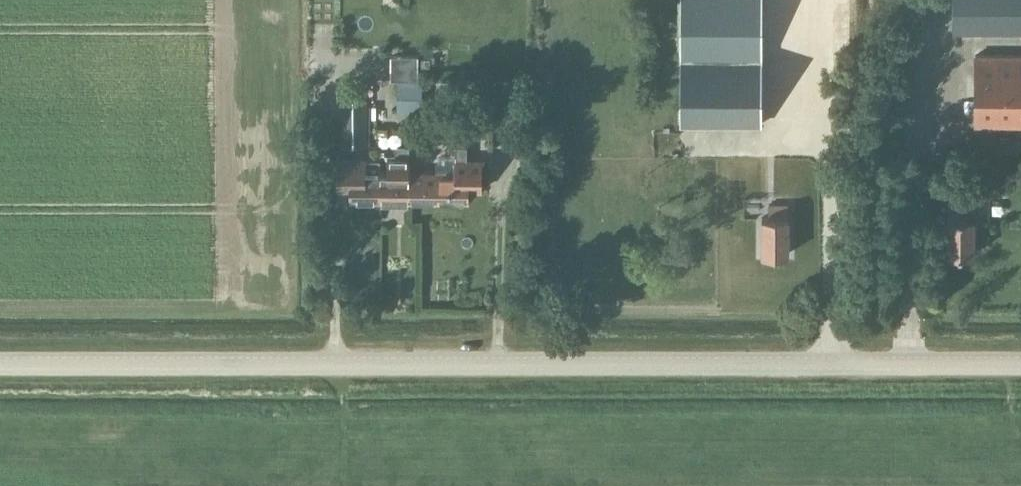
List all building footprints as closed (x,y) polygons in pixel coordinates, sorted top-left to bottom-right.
[(681,54),(760,54),(761,54),(762,0),(680,0),(680,54),(681,54)] [(952,30),(1020,30),(1020,0),(952,0),(952,30)] [(863,29),(862,2),(838,2),(839,30),(863,29)] [(403,69),(433,70),(434,29),(404,28),(403,69)] [(1020,123),(1020,53),(976,53),(976,123),(1020,123)] [(760,124),(760,54),(681,54),(681,123),(760,124)] [(397,80),(397,111),(422,111),(422,80),(397,80)] [(365,145),(366,100),(361,94),(341,94),(341,145),(365,145)] [(614,110),(615,124),(629,123),(628,109),(614,110)] [(592,124),(610,123),(610,111),(592,112),(592,124)] [(466,200),(466,201),(468,201),(468,188),(481,188),(481,158),(466,158),(466,144),(455,144),(455,170),(438,170),(438,200),(466,200)] [(409,170),(409,145),(395,145),(395,154),(387,154),(387,170),(380,170),(380,200),(409,200),(409,170)] [(380,200),(380,170),(379,170),(379,158),(337,158),(337,188),(350,188),(350,201),(351,201),(351,200),(380,200)] [(409,200),(438,200),(438,170),(409,170),(409,200)] [(788,252),(788,216),(788,203),(769,203),(769,216),(762,215),(762,252),(788,252)] [(947,215),(947,252),(974,252),(974,215),(967,215),(967,203),(948,203),(948,215),(947,215)]
